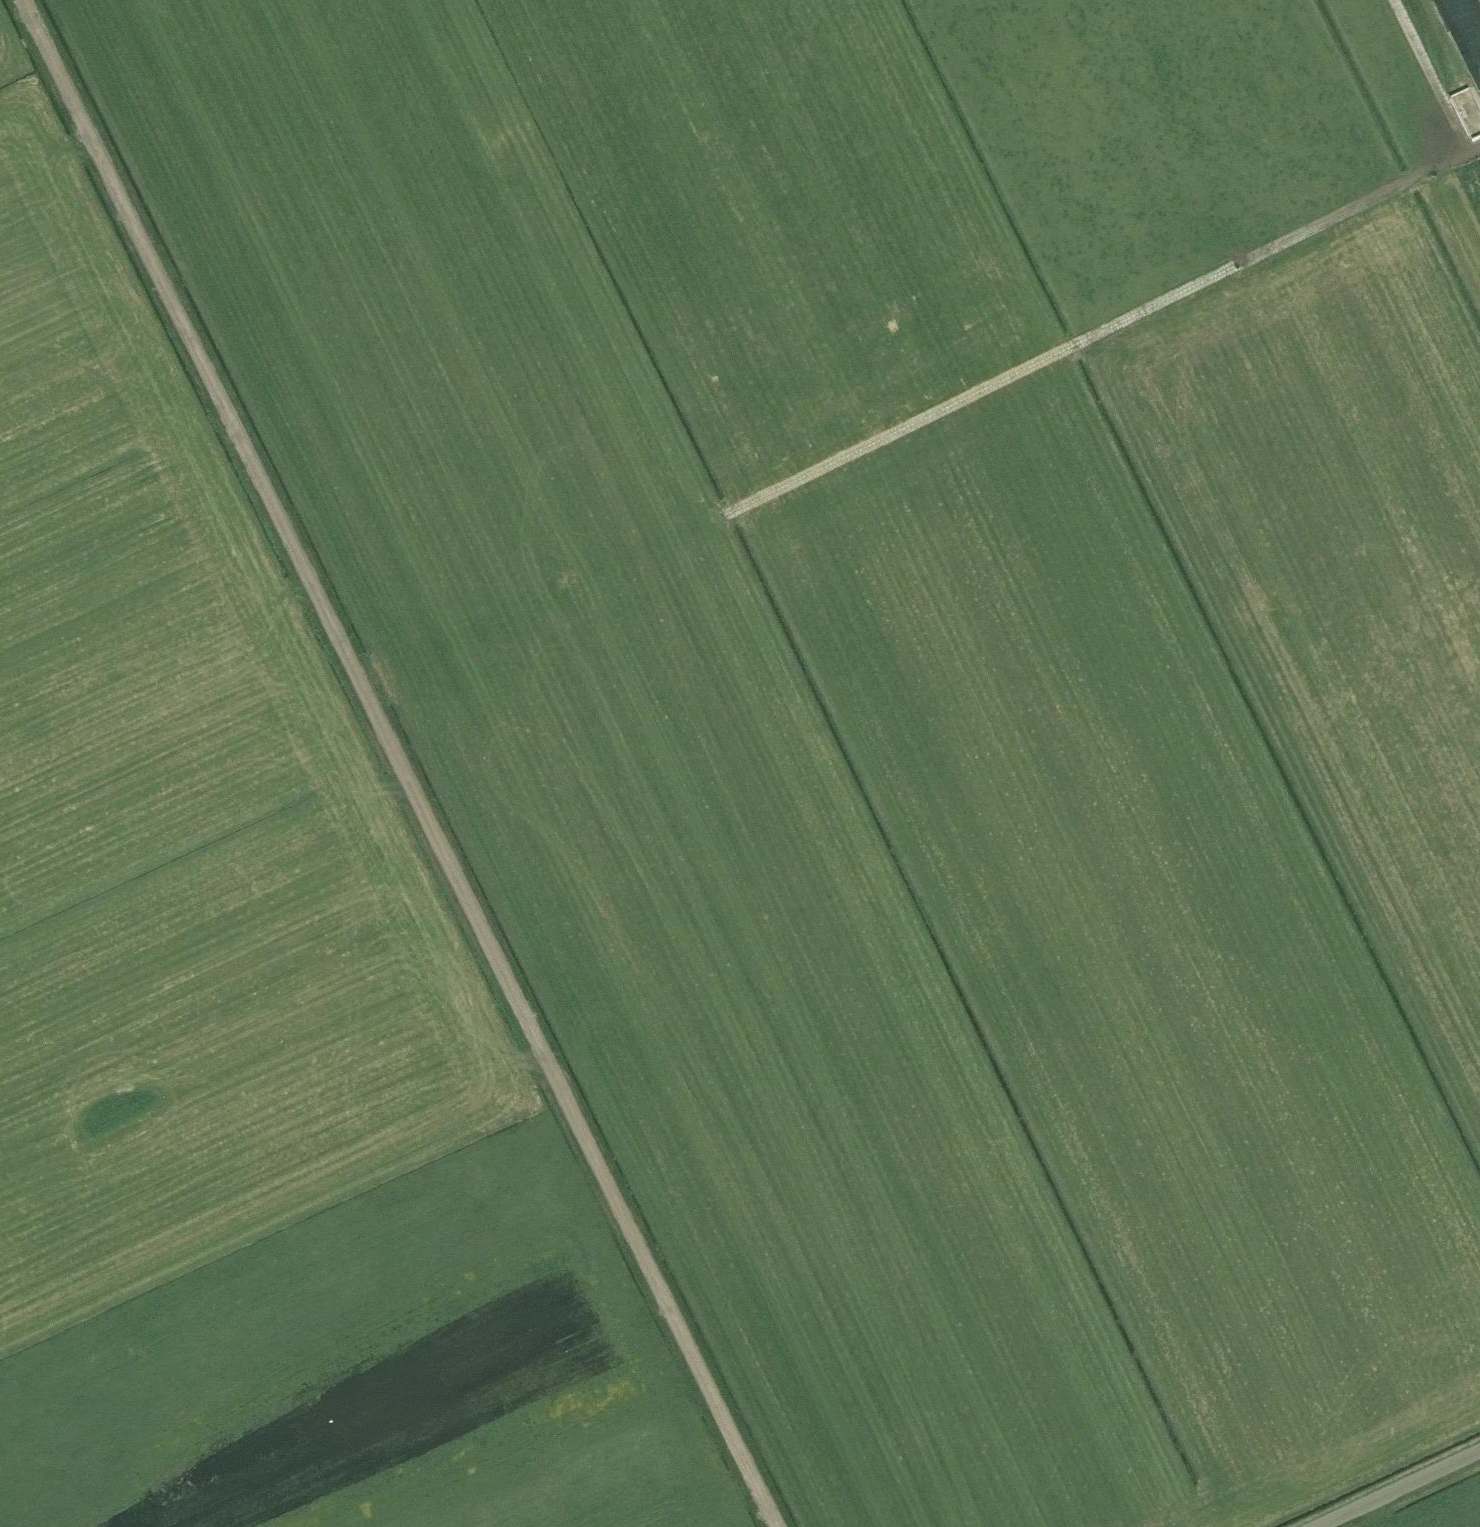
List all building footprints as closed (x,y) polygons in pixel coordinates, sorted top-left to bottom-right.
[(1476,103),(1479,101),(1479,35),(1466,0),(1435,0),(1476,103)]
